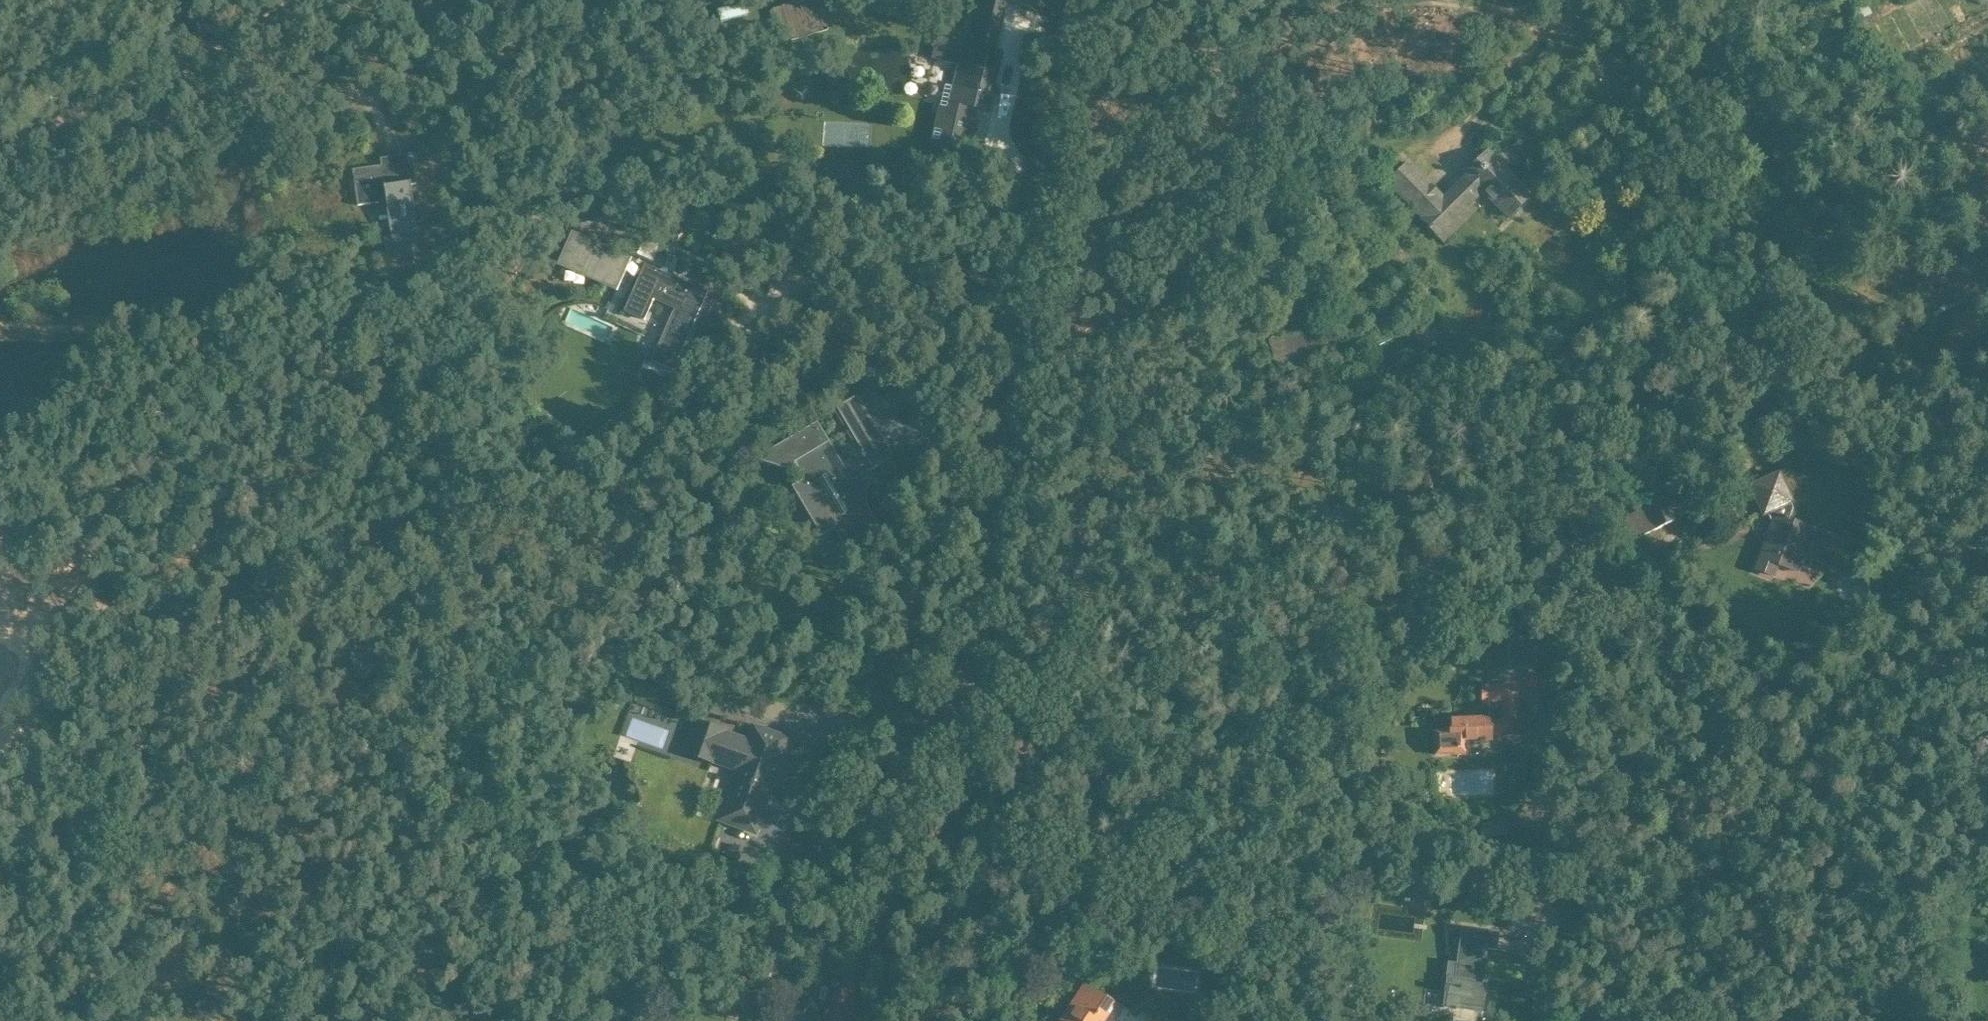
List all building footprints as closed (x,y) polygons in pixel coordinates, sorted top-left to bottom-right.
[(779,6),(790,41),(827,30),(818,0),(797,0),(779,6)] [(1006,1),(1006,0),(978,0),(968,44),(949,39),(944,60),(959,64),(953,89),(945,87),(932,144),(970,153),(978,120),(970,118),(973,108),(988,111),(1002,51),(994,49),(1006,1)] [(820,122),(821,146),(868,145),(868,120),(820,122)] [(1429,230),(1431,229),(1437,235),(1483,191),(1509,218),(1515,211),(1517,213),(1527,204),(1525,202),(1531,196),(1488,151),(1465,173),(1467,175),(1443,198),(1408,162),(1388,182),(1389,183),(1385,187),(1391,193),(1395,189),(1423,218),(1422,219),(1428,226),(1426,227),(1429,230)] [(414,258),(411,236),(418,235),(411,185),(416,184),(412,154),(380,158),(381,165),(353,169),(358,205),(387,201),(392,239),(385,240),(388,261),(414,258)] [(561,259),(619,285),(631,258),(627,256),(573,232),(561,259)] [(673,370),(687,339),(707,292),(646,265),(625,311),(644,320),(653,298),(675,308),(666,330),(667,330),(653,361),(673,370)] [(565,319),(604,336),(609,324),(570,307),(565,319)] [(1279,372),(1337,352),(1327,323),(1269,342),(1279,372)] [(857,394),(837,406),(873,468),(893,456),(857,394)] [(853,480),(830,442),(832,442),(818,421),(756,459),(792,472),(793,465),(796,463),(807,482),(798,487),(824,531),(833,526),(844,545),(878,525),(868,506),(867,502),(867,497),(867,489),(869,484),(872,478),(872,475),(872,472),(870,469),(853,480)] [(1828,564),(1831,558),(1837,539),(1812,529),(1788,520),(1789,518),(1786,516),(1789,508),(1787,503),(1791,501),(1779,474),(1751,487),(1764,514),(1767,512),(1769,517),(1774,519),(1756,569),(1772,575),(1777,564),(1796,571),(1802,555),(1828,564)] [(1674,519),(1673,517),(1665,500),(1669,498),(1663,486),(1641,496),(1646,507),(1625,517),(1634,535),(1635,539),(1674,519)] [(1531,637),(1504,640),(1509,672),(1535,668),(1532,644),(1531,637)] [(1434,731),(1435,735),(1435,755),(1461,754),(1461,749),(1463,749),(1463,746),(1465,746),(1465,739),(1491,738),(1491,734),(1502,733),(1502,736),(1518,735),(1516,702),(1518,701),(1517,686),(1482,687),(1483,703),(1489,703),(1489,718),(1450,720),(1451,730),(1434,731)] [(752,725),(746,740),(684,716),(680,727),(691,731),(682,753),(735,773),(718,819),(753,833),(773,781),(787,786),(795,765),(780,760),(788,739),(752,725)] [(1443,1007),(1463,1010),(1483,1012),(1487,981),(1483,981),(1487,949),(1496,950),(1499,933),(1460,927),(1456,961),(1448,960),(1443,1007)] [(1123,1009),(1106,998),(1088,986),(1079,1000),(1076,998),(1061,1020),(1116,1020),(1123,1009)] [(831,988),(829,996),(852,1001),(854,993),(841,990),(831,988)]
